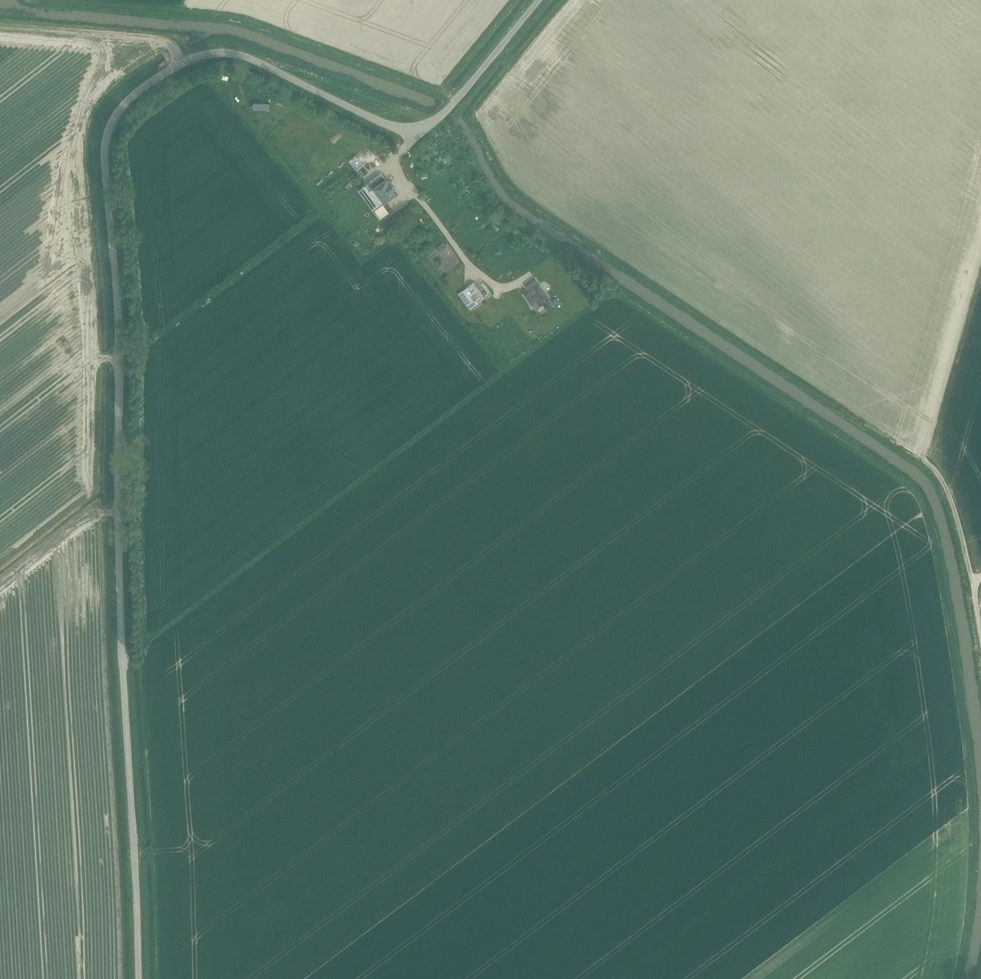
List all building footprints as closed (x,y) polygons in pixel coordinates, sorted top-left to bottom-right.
[(362,195),(372,210),(383,202),(384,203),(396,194),(393,189),(394,188),(394,186),(394,184),(392,182),(390,182),(389,181),(388,182),(385,178),(385,179),(382,175),(380,174),(374,179),(374,178),(367,183),(370,188),(368,189),(369,190),(362,195)] [(487,297),(495,292),(485,276),(477,281),(487,297)] [(529,291),(524,295),(531,305),(536,301),(540,306),(550,299),(535,279),(525,286),(529,291)]
